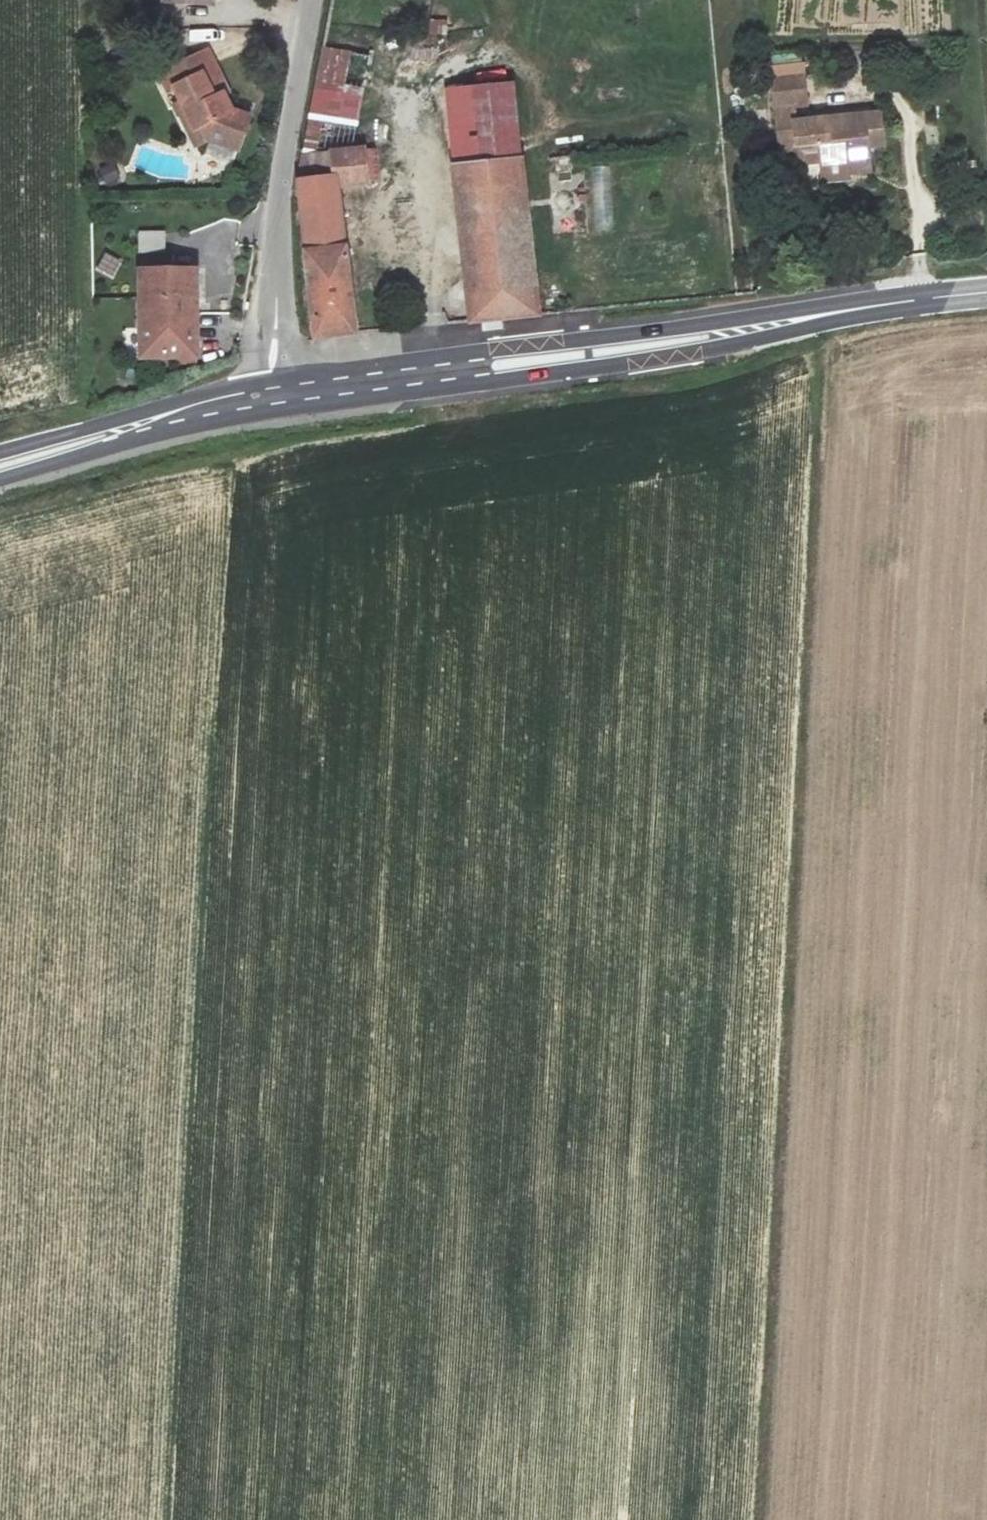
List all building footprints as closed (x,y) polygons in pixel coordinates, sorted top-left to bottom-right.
[(171,88),(174,86),(191,128),(186,130),(192,146),(204,141),(233,152),(246,120),(229,113),(222,97),(227,94),(209,51),(163,70),(171,88)] [(886,142),(882,110),(810,119),(805,78),(776,81),(784,154),(799,153),(800,163),(847,157),(848,171),(872,169),(869,144),(886,142)] [(455,165),(522,158),(514,82),(447,90),(455,165)] [(308,339),(361,332),(348,181),(381,178),(378,146),(303,149),(296,182),(308,339)] [(522,158),(455,165),(472,322),(537,315),(522,158)] [(593,231),(613,230),(609,165),(589,166),(593,231)] [(139,232),(139,253),(164,253),(165,233),(139,232)] [(95,268),(111,278),(122,260),(106,250),(95,268)] [(143,269),(142,356),(192,356),(193,269),(143,269)]
